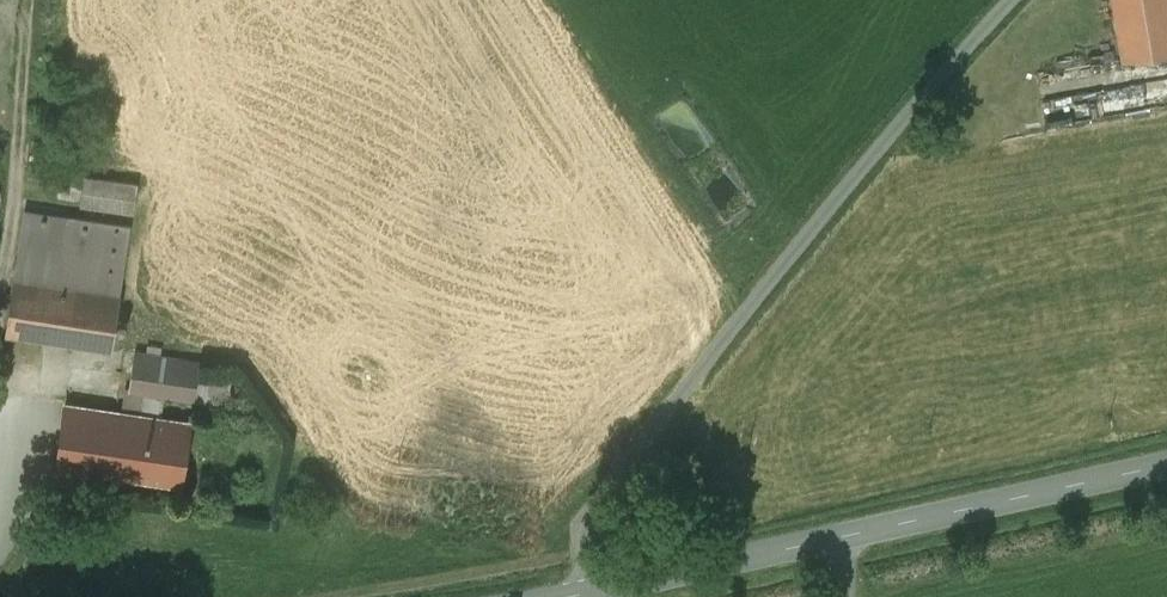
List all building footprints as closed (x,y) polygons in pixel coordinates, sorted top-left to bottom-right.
[(1123,58),(1166,50),(1166,0),(1114,0),(1123,58)] [(138,182),(85,173),(81,202),(134,210),(138,182)] [(132,224),(26,208),(7,330),(113,346),(132,224)] [(149,343),(147,352),(160,354),(162,345),(149,343)] [(135,351),(129,387),(129,388),(143,390),(195,398),(201,361),(160,354),(147,352),(135,351)] [(126,386),(122,411),(139,414),(143,390),(129,388),(129,387),(126,386)] [(122,411),(65,402),(56,463),(181,483),(191,422),(139,414),(122,411)]
